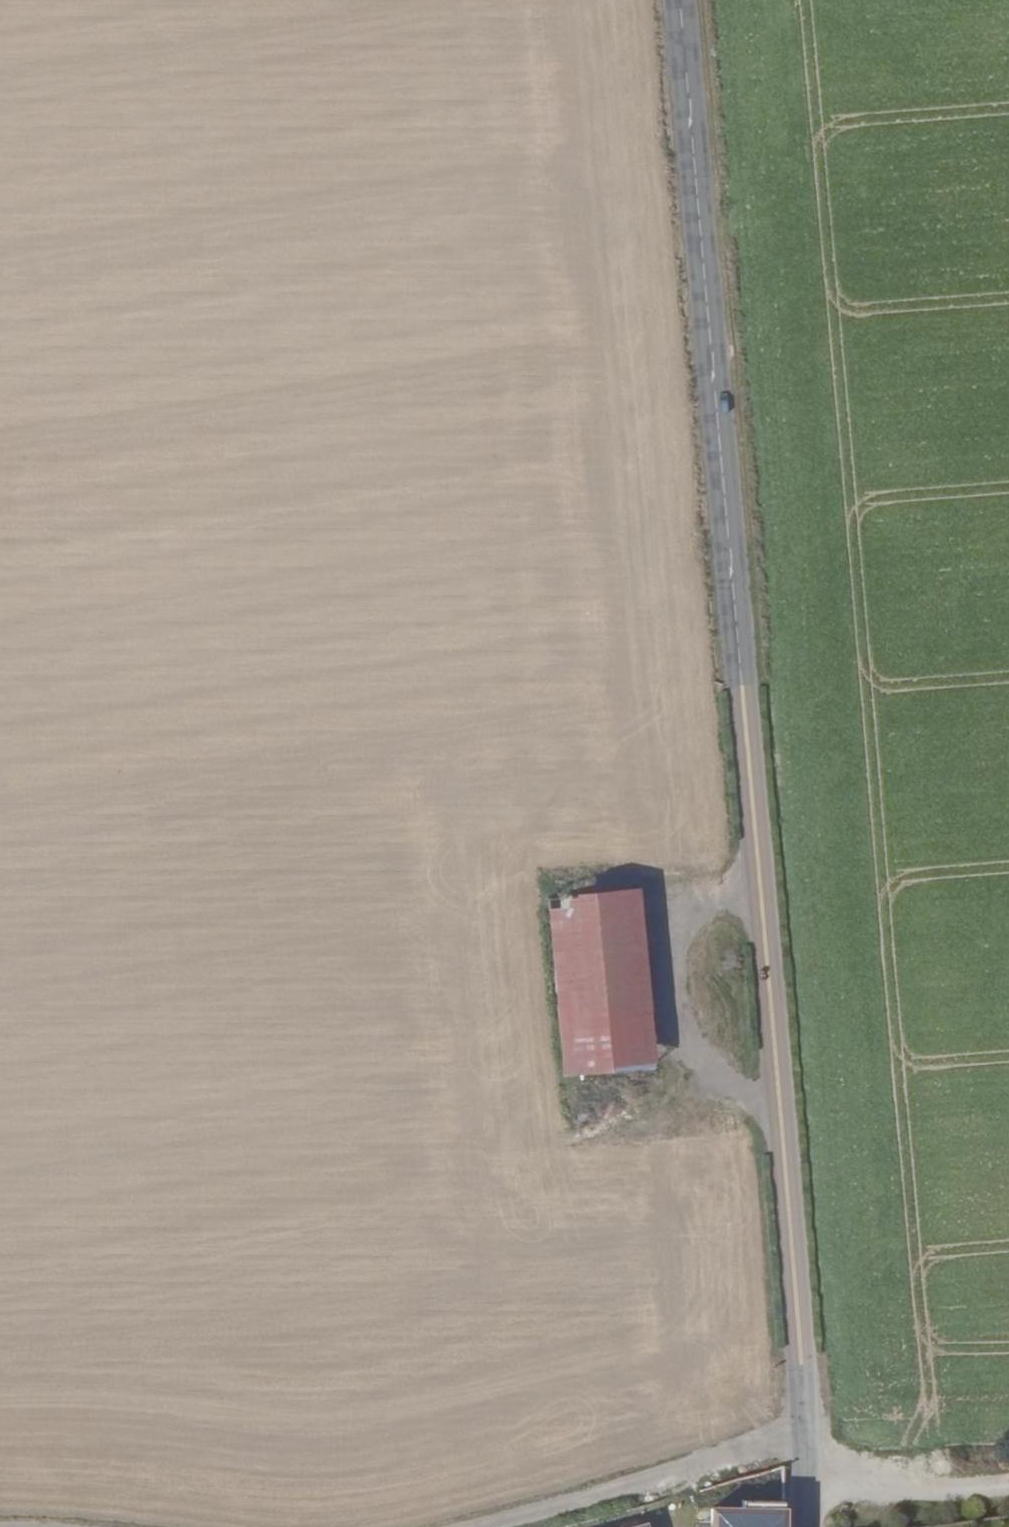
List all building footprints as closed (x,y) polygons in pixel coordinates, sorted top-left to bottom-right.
[(636,883),(548,890),(563,1067),(651,1059),(636,883)] [(786,1498),(744,1498),(744,1506),(710,1506),(710,1526),(785,1526),(786,1498)]
